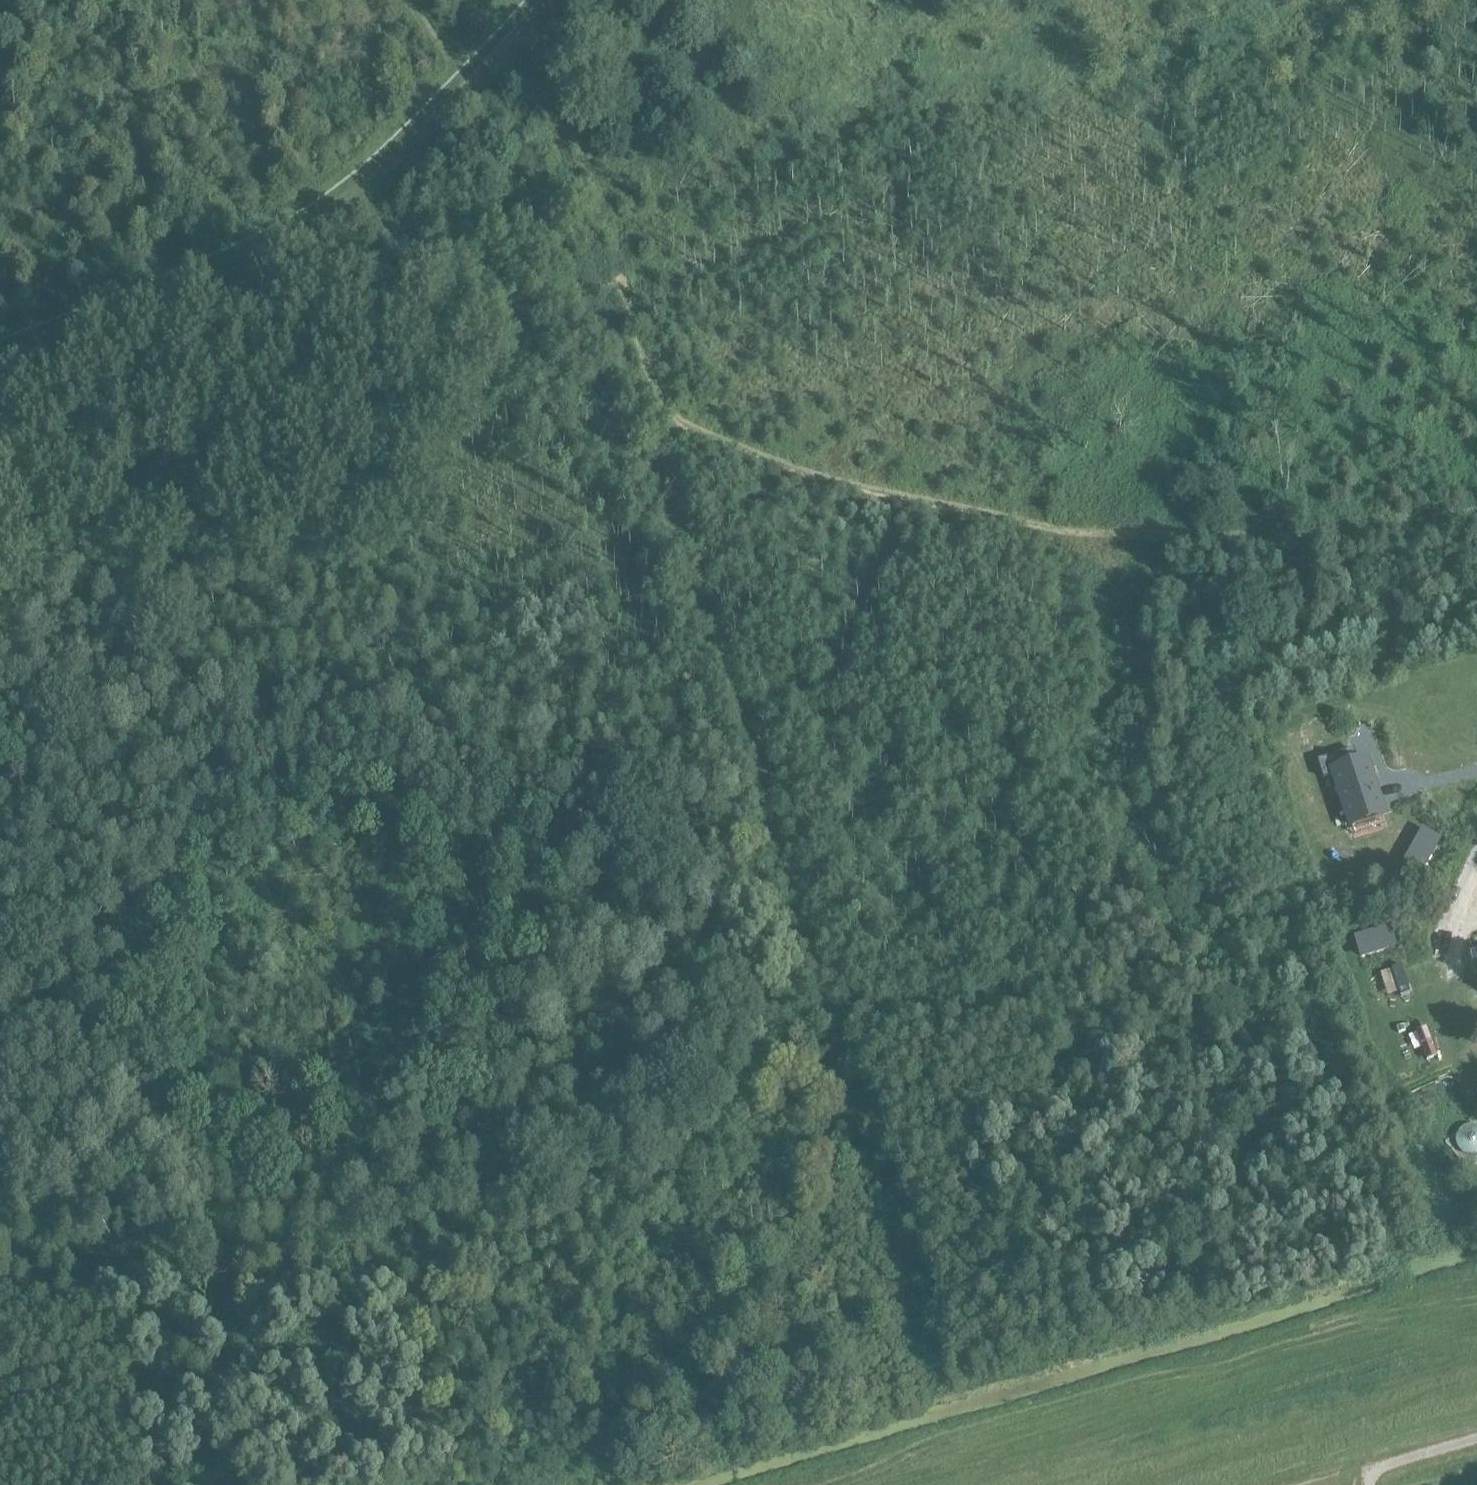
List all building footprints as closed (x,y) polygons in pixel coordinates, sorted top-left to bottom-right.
[(1349,824),(1382,814),(1367,764),(1359,766),(1354,750),(1320,760),(1325,777),(1326,776),(1335,774),(1340,794),(1332,796),(1331,796),(1335,812),(1337,811),(1345,809),(1349,824)] [(1423,832),(1417,844),(1431,852),(1437,840),(1423,832)] [(1421,1019),(1412,1022),(1422,1050),(1432,1046),(1421,1019)] [(1395,1032),(1402,1029),(1400,1023),(1393,1026),(1395,1032)]
